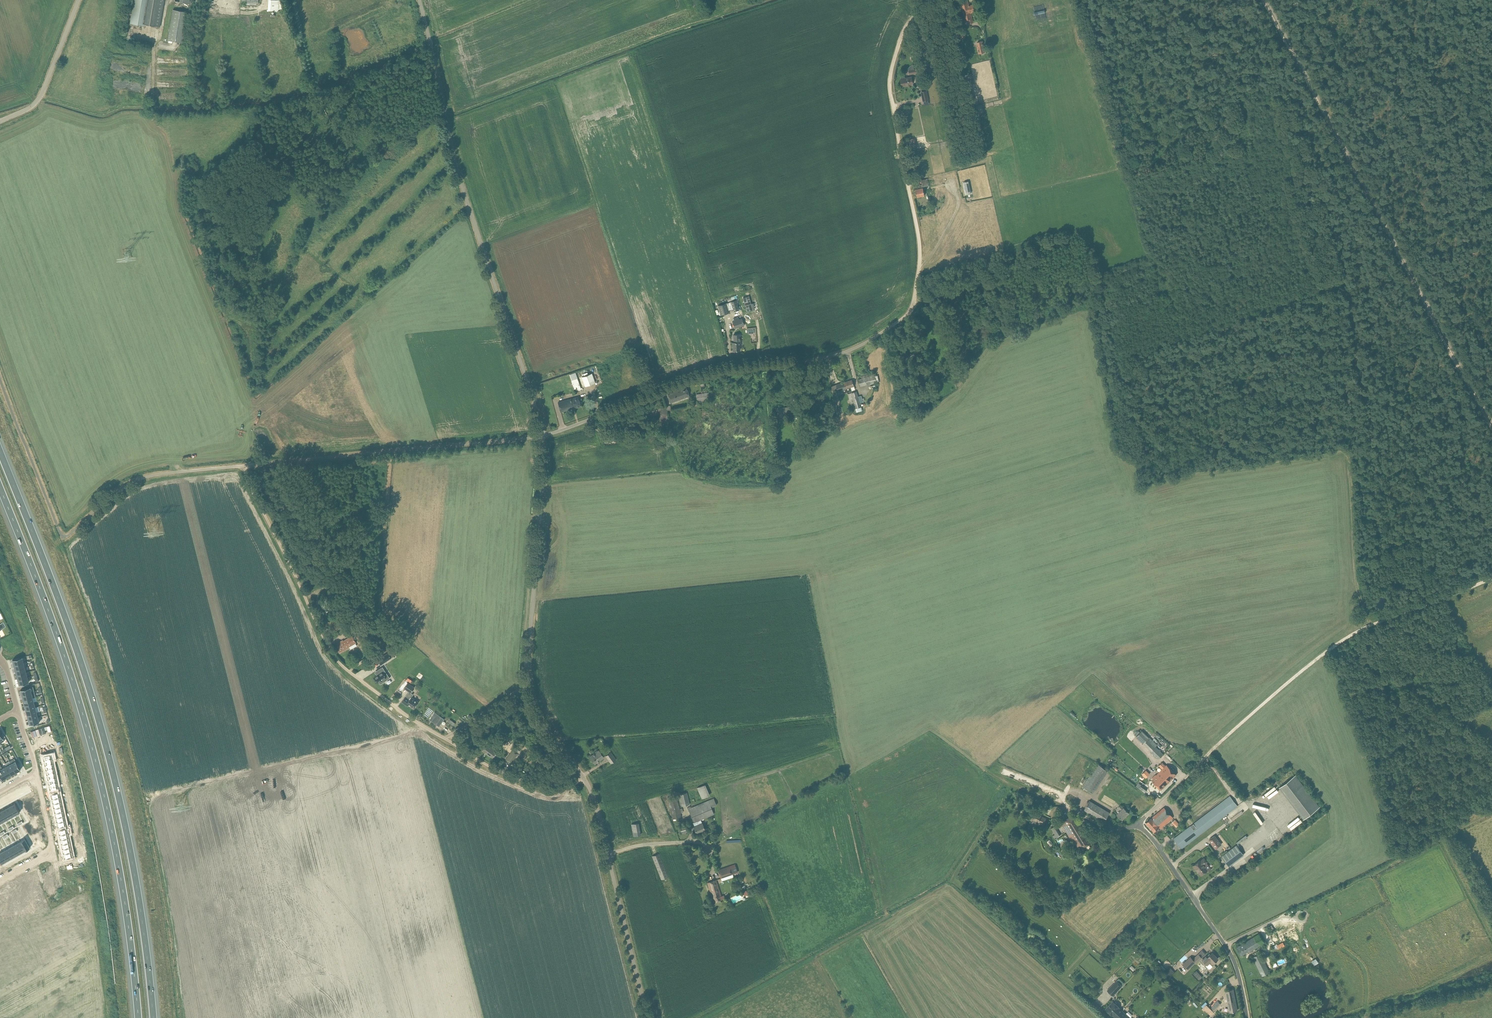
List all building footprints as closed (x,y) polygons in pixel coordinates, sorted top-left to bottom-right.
[(130,23),(144,26),(145,24),(160,26),(165,0),(134,0),(130,23)] [(270,10),(280,10),(280,0),(270,0),(270,10)] [(964,9),(962,9),(965,20),(968,19),(969,23),(973,22),(970,13),(974,12),(973,5),(969,5),(968,1),(962,2),(964,9)] [(173,9),(168,40),(183,43),(188,12),(173,9)] [(977,46),(978,53),(985,52),(983,41),(977,42),(978,46),(977,46)] [(908,67),(909,70),(910,74),(917,73),(916,69),(914,69),(913,65),(911,65),(908,67)] [(901,77),(901,79),(902,86),(913,84),(911,77),(906,78),(905,77),(905,76),(904,76),(903,75),(902,76),(901,76),(901,77)] [(927,179),(926,179),(921,180),(922,184),(916,185),(917,189),(915,189),(917,197),(925,195),(923,187),(929,186),(927,179)] [(718,305),(721,315),(729,313),(726,303),(718,305)] [(749,312),(743,313),(745,323),(751,321),(749,312)] [(733,321),(734,328),(745,325),(743,318),(733,321)] [(732,342),(733,351),(740,350),(739,342),(741,342),(740,334),(733,335),(734,342),(732,342)] [(582,377),(584,382),(585,386),(595,383),(591,373),(582,377)] [(879,381),(878,375),(875,376),(858,380),(858,381),(859,381),(860,386),(877,382),(876,382),(879,381)] [(571,380),(573,390),(580,388),(577,378),(571,380)] [(844,383),(842,384),(845,392),(852,390),(851,387),(854,386),(852,380),(844,382),(844,383)] [(844,393),(845,392),(842,384),(832,387),(831,386),(833,392),(832,392),(834,401),(833,401),(835,412),(837,411),(835,392),(843,390),(844,393)] [(668,395),(669,399),(671,403),(689,396),(686,386),(673,391),(673,393),(668,395)] [(852,405),(849,406),(850,409),(853,408),(853,409),(862,407),(860,403),(865,401),(864,398),(862,399),(861,395),(858,396),(857,391),(848,394),(852,405)] [(696,394),(697,400),(710,398),(709,392),(696,394)] [(558,402),(560,412),(581,406),(578,397),(558,402)] [(661,407),(658,408),(660,419),(659,419),(660,430),(657,429),(657,432),(663,433),(663,431),(668,429),(666,406),(661,407)] [(897,410),(900,420),(911,417),(909,407),(897,410)] [(657,409),(643,412),(645,418),(658,415),(657,409)] [(337,621),(335,616),(328,619),(331,624),(337,621)] [(2,629),(5,635),(9,632),(2,619),(0,620),(0,630),(2,629)] [(331,626),(333,631),(333,632),(346,626),(344,620),(331,626)] [(335,644),(339,652),(339,653),(349,647),(349,646),(356,642),(352,636),(343,640),(335,644)] [(364,651),(367,657),(374,652),(370,647),(364,651)] [(388,653),(377,660),(381,665),(389,659),(391,658),(388,653)] [(377,675),(374,677),(378,683),(379,682),(380,684),(390,678),(382,667),(376,671),(378,674),(377,675)] [(414,687),(408,683),(405,680),(401,685),(404,688),(409,691),(402,701),(408,706),(408,705),(414,708),(418,702),(411,697),(413,694),(410,692),(414,687)] [(34,691),(22,695),(23,700),(36,696),(34,691)] [(36,696),(23,700),(24,705),(34,702),(33,697),(36,697),(36,696)] [(427,718),(432,710),(428,708),(423,716),(427,718)] [(434,712),(429,719),(439,726),(444,719),(434,712)] [(1137,717),(1133,723),(1136,726),(1141,721),(1137,717)] [(1142,730),(1136,736),(1143,744),(1148,739),(1149,738),(1142,730)] [(486,744),(485,746),(482,750),(492,758),(496,752),(486,744)] [(1174,744),(1166,753),(1174,761),(1177,757),(1175,754),(1180,749),(1174,744)] [(1163,754),(1155,746),(1151,751),(1150,752),(1158,760),(1163,754)] [(506,759),(511,763),(518,753),(513,749),(506,759)] [(590,757),(595,764),(604,757),(599,750),(590,757)] [(606,756),(611,763),(616,759),(610,752),(606,756)] [(14,758),(10,761),(16,772),(21,770),(14,758)] [(10,761),(5,763),(7,766),(12,775),(16,772),(10,761)] [(1162,769),(1159,773),(1164,777),(1165,776),(1170,781),(1176,774),(1167,765),(1166,766),(1163,762),(1159,766),(1162,769)] [(1108,771),(1097,763),(1082,786),(1092,793),(1108,771)] [(1,766),(7,777),(12,775),(7,766),(2,768),(1,766)] [(1028,782),(1030,777),(1014,771),(1012,776),(1028,782)] [(1159,773),(1156,776),(1155,775),(1152,778),(1154,780),(1152,781),(1161,790),(1170,781),(1165,776),(1164,777),(1159,773)] [(1280,787),(1304,819),(1320,806),(1295,774),(1280,787)] [(706,784),(697,787),(702,798),(711,795),(706,784)] [(1141,785),(1139,788),(1145,793),(1147,789),(1141,785)] [(1273,788),(1262,795),(1266,802),(1278,794),(1273,788)] [(1140,796),(1133,789),(1128,794),(1135,801),(1140,796)] [(687,792),(679,794),(682,807),(684,807),(684,805),(689,804),(687,792)] [(668,797),(671,814),(672,819),(681,817),(680,813),(683,812),(682,808),(679,809),(676,795),(668,797)] [(1230,795),(1177,836),(1173,839),(1181,849),(1238,805),(1230,795)] [(714,798),(708,800),(688,809),(694,822),(693,823),(695,826),(694,827),(696,833),(705,829),(701,819),(714,814),(711,808),(717,805),(714,798)] [(1084,810),(1104,821),(1109,812),(1089,800),(1084,810)] [(15,804),(10,806),(15,814),(19,812),(15,804)] [(1117,814),(1122,819),(1129,812),(1124,807),(1123,808),(1121,805),(1118,807),(1121,810),(1117,814)] [(10,806),(6,808),(10,817),(15,814),(10,806)] [(1164,807),(1155,815),(1164,825),(1173,817),(1164,807)] [(6,808),(1,811),(6,819),(10,817),(6,808)] [(1048,818),(1036,812),(1032,819),(1040,823),(1039,824),(1043,826),(1044,824),(1044,825),(1048,818)] [(1061,822),(1064,827),(1073,842),(1077,840),(1082,848),(1091,842),(1074,815),(1061,822)] [(1164,825),(1155,815),(1146,822),(1154,831),(1159,826),(1160,828),(1164,825)] [(633,836),(640,835),(638,823),(632,824),(633,836)] [(680,828),(681,834),(688,832),(686,826),(680,828)] [(1061,835),(1058,830),(1056,826),(1051,828),(1055,834),(1052,836),(1054,839),(1061,835)] [(1237,844),(1247,837),(1246,835),(1236,841),(1237,844)] [(1221,844),(1214,836),(1210,839),(1212,842),(1211,843),(1215,848),(1221,844)] [(29,847),(25,839),(20,841),(25,850),(29,847)] [(20,841),(16,844),(21,852),(25,850),(20,841)] [(16,844),(11,846),(16,855),(21,852),(16,844)] [(1221,856),(1229,866),(1244,855),(1236,845),(1228,851),(1227,850),(1223,853),(1224,854),(1221,856)] [(11,846),(7,849),(12,857),(16,855),(11,846)] [(7,849),(3,851),(7,860),(12,857),(7,849)] [(652,856),(661,879),(668,877),(659,853),(652,856)] [(1200,860),(1193,866),(1195,869),(1196,868),(1201,875),(1206,871),(1207,872),(1212,869),(1206,862),(1207,862),(1204,858),(1200,861),(1200,860)] [(735,876),(735,873),(737,872),(735,866),(730,868),(730,866),(718,870),(721,878),(733,874),(734,876),(735,876)] [(34,874),(30,876),(34,884),(38,881),(34,874)] [(30,876),(26,879),(30,886),(34,884),(30,876)] [(26,879),(22,881),(26,888),(30,886),(26,879)] [(707,882),(709,887),(712,896),(710,896),(712,903),(722,899),(725,898),(724,895),(721,896),(716,880),(707,882)] [(22,881),(18,883),(22,891),(26,888),(22,881)] [(18,883),(13,886),(18,893),(22,891),(18,883)] [(13,886),(9,888),(13,895),(18,893),(13,886)] [(45,911),(41,913),(45,921),(50,918),(45,911)] [(41,913),(37,915),(41,923),(45,921),(41,913)] [(37,915),(33,918),(37,925),(41,923),(37,915)] [(33,918),(28,920),(33,928),(37,925),(33,918)] [(1260,933),(1264,941),(1270,937),(1270,938),(1282,932),(1285,937),(1286,936),(1294,952),(1302,948),(1300,945),(1306,942),(1303,936),(1298,939),(1287,918),(1278,923),(1266,930),(1260,933)] [(22,923),(17,926),(22,934),(27,931),(22,923)] [(17,926),(12,928),(17,937),(22,934),(17,926)] [(6,932),(1,935),(6,943),(11,940),(6,932)] [(1259,934),(1241,944),(1236,947),(1241,955),(1248,951),(1248,952),(1264,943),(1259,934)] [(1271,947),(1273,952),(1285,946),(1282,941),(1271,947)] [(49,942),(44,945),(49,953),(54,950),(49,942)] [(44,945),(39,948),(44,956),(49,953),(44,945)] [(33,951),(28,954),(33,962),(38,959),(33,951)] [(1206,956),(1202,960),(1207,965),(1211,961),(1213,963),(1218,958),(1212,952),(1210,954),(1209,954),(1207,956),(1208,957),(1207,957),(1206,956)] [(1260,953),(1257,955),(1252,957),(1262,976),(1270,972),(1260,953)] [(28,954),(23,956),(28,965),(33,962),(28,954)] [(1183,964),(1184,965),(1179,970),(1182,974),(1188,968),(1188,969),(1195,962),(1196,963),(1202,957),(1199,954),(1193,959),(1191,957),(1183,964)] [(1271,962),(1274,968),(1287,963),(1285,956),(1271,962)] [(18,960),(13,962),(17,971),(22,968),(18,960)] [(13,962),(8,965),(12,973),(17,971),(13,962)] [(1196,970),(1192,973),(1198,979),(1202,976),(1196,970)] [(45,976),(41,978),(46,986),(50,984),(45,976)] [(41,978),(37,980),(42,988),(46,986),(41,978)] [(37,980),(33,982),(38,990),(42,988),(37,980)] [(1117,980),(1107,990),(1112,995),(1122,985),(1117,980)] [(33,982),(30,985),(34,992),(38,990),(33,982)] [(30,985),(26,987),(30,995),(34,992),(30,985)] [(22,989),(18,991),(23,999),(27,997),(22,989)] [(1225,991),(1229,1012),(1237,1010),(1233,989),(1225,991)] [(18,991),(14,993),(19,1001),(23,999),(18,991)] [(14,993),(10,995),(15,1003),(19,1001),(14,993)] [(10,995),(6,998),(11,1006),(15,1003),(10,995)] [(6,998),(3,1000),(7,1008),(11,1006),(6,998)] [(59,1001),(56,1003),(60,1011),(64,1009),(59,1001)] [(1113,1014),(1116,1017),(1122,1011),(1119,1008),(1119,1007),(1113,1001),(1106,1009),(1112,1015),(1113,1014)] [(1218,1001),(1210,1008),(1206,1004),(1202,1009),(1204,1011),(1205,1010),(1211,1016),(1214,1012),(1221,1004),(1218,1001)] [(56,1003),(52,1005),(56,1013),(60,1011),(56,1003)] [(52,1005),(48,1008),(52,1016),(56,1013),(52,1005)] [(48,1008),(44,1010),(48,1017),(52,1016),(48,1008)] [(40,1012),(43,1017),(48,1017),(44,1010),(40,1012)]
